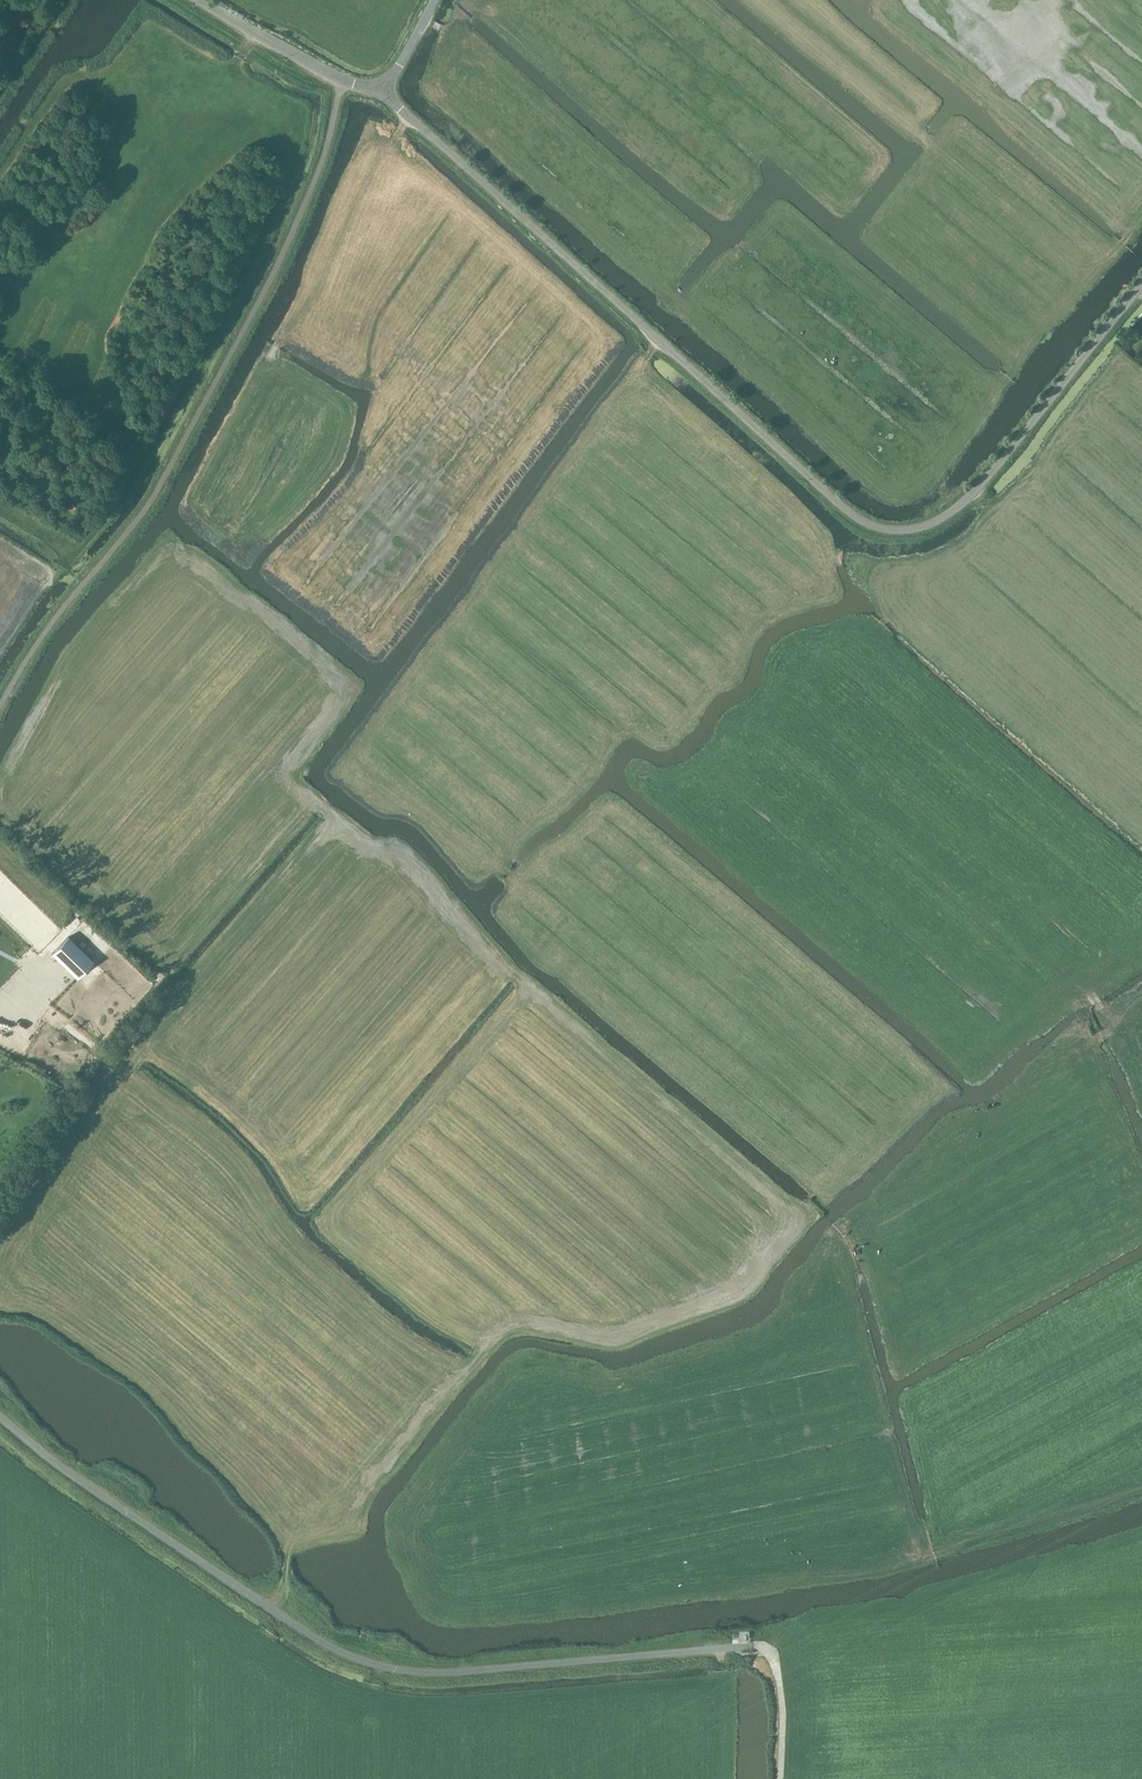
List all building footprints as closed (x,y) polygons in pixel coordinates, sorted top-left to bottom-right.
[(25,898),(4,931),(14,938),(36,904),(25,898)] [(69,937),(52,954),(78,979),(94,962),(69,937)]
